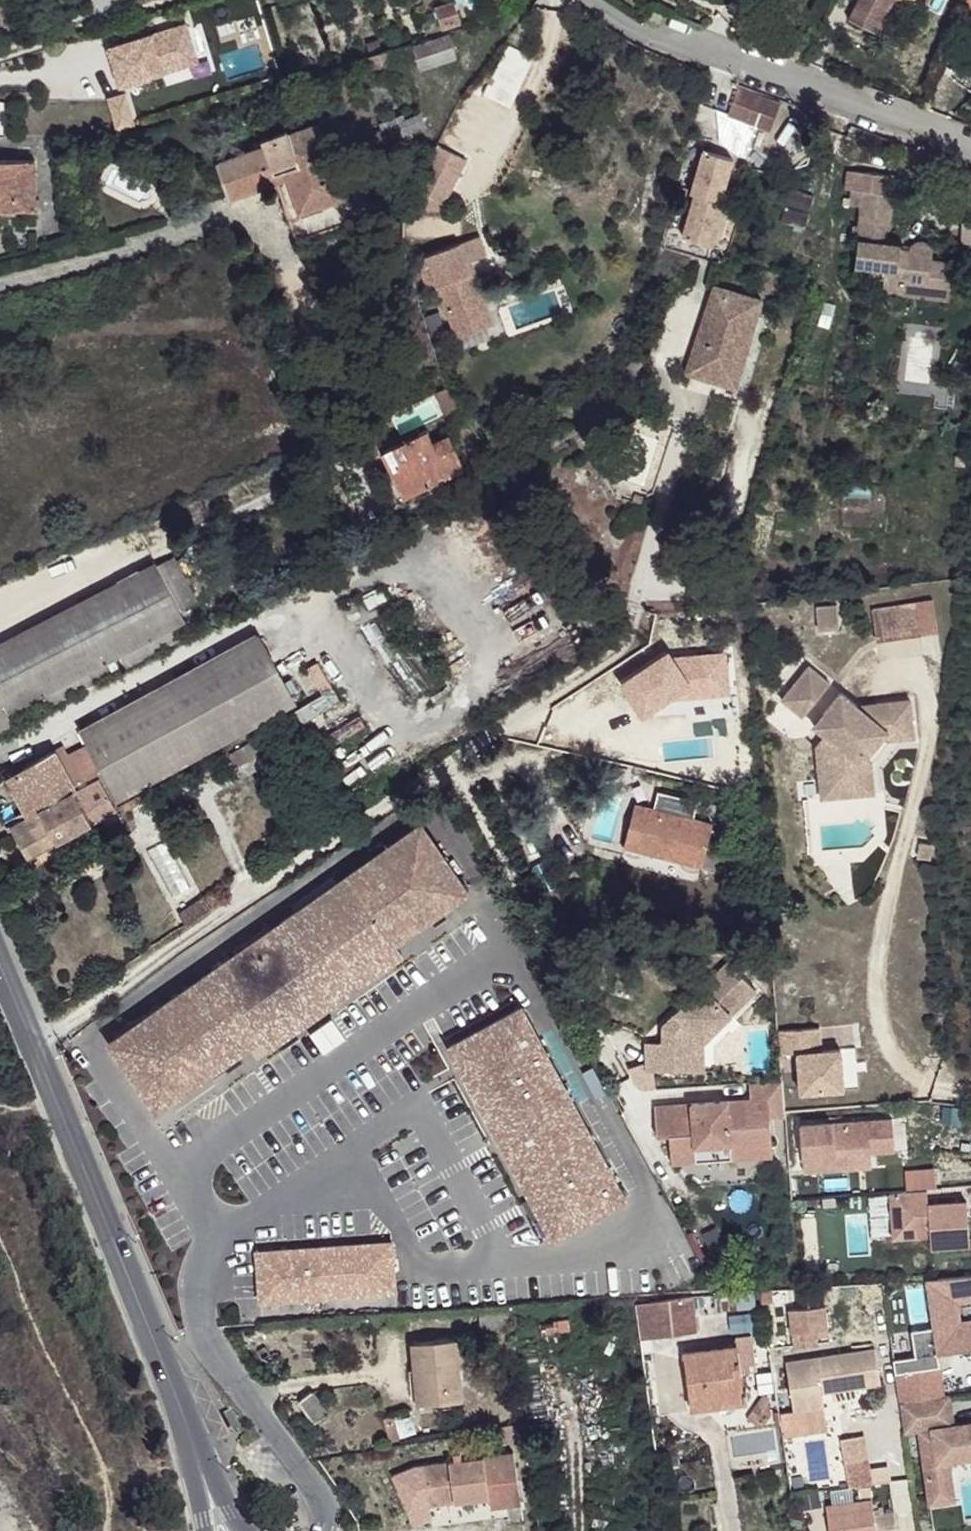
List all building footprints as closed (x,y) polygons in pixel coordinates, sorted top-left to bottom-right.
[(849,20),(875,32),(891,0),(859,0),(849,20)] [(454,1),(435,8),(442,29),(461,23),(454,1)] [(648,21),(657,26),(664,13),(655,9),(648,21)] [(120,85),(196,62),(186,25),(109,49),(120,85)] [(449,34),(414,45),(421,67),(456,55),(449,34)] [(379,41),(366,45),(370,56),(371,55),(382,52),(379,41)] [(403,57),(400,46),(382,52),(371,55),(375,66),(403,57)] [(737,88),(728,114),(770,130),(780,104),(737,88)] [(404,112),(385,119),(393,143),(412,136),(410,131),(424,126),(420,114),(406,119),(404,112)] [(274,177),(286,173),(308,238),(353,223),(319,124),(288,134),(287,129),(262,138),(265,146),(216,162),(227,194),(225,195),(227,200),(244,194),(244,193),(276,182),(274,177)] [(380,147),(390,144),(383,126),(374,130),(380,147)] [(458,176),(466,159),(437,144),(428,161),(458,176)] [(682,237),(712,246),(724,203),(720,202),(733,159),(704,151),(691,194),(695,195),(682,237)] [(0,160),(0,210),(35,210),(35,160),(0,160)] [(422,194),(444,205),(458,176),(428,161),(404,208),(422,209),(422,194)] [(887,244),(893,195),(886,194),(888,176),(847,171),(845,190),(851,190),(849,205),(862,206),(859,226),(853,225),(852,232),(859,233),(855,266),(885,269),(884,280),(883,290),(902,292),(903,280),(927,283),(927,290),(951,293),(954,264),(930,261),(931,251),(928,246),(924,243),(918,243),(914,245),(911,248),(910,251),(900,250),(901,246),(887,244)] [(274,177),(296,242),(308,238),(286,173),(274,177)] [(784,192),(780,222),(807,226),(811,196),(784,192)] [(422,209),(444,205),(422,194),(422,209)] [(961,244),(970,244),(970,223),(962,223),(961,244)] [(437,287),(456,338),(493,324),(469,261),(486,254),(479,235),(425,255),(426,258),(437,287)] [(437,287),(426,258),(416,262),(427,290),(437,287)] [(885,269),(855,266),(854,276),(884,280),(885,269)] [(927,283),(903,280),(902,292),(902,294),(950,300),(951,293),(927,290),(927,283)] [(714,286),(711,295),(723,299),(725,290),(714,286)] [(736,388),(762,300),(725,290),(723,299),(711,295),(688,374),(736,388)] [(416,298),(407,300),(405,306),(409,311),(415,309),(415,307),(418,307),(416,298)] [(938,410),(952,411),(955,378),(941,376),(938,410)] [(446,388),(434,394),(444,414),(459,407),(446,388)] [(373,422),(364,426),(369,435),(378,430),(373,422)] [(403,498),(465,468),(449,436),(434,443),(427,430),(381,452),(389,469),(385,472),(397,497),(402,495),(403,498)] [(966,468),(967,457),(956,456),(955,467),(966,468)] [(644,497),(634,494),(631,503),(641,507),(644,497)] [(0,646),(0,730),(46,706),(47,707),(83,688),(82,686),(123,665),(125,668),(192,633),(179,610),(196,601),(173,557),(157,566),(156,565),(0,646)] [(938,632),(933,600),(872,610),(877,641),(938,632)] [(837,606),(816,608),(818,629),(839,627),(837,606)] [(119,799),(295,703),(257,634),(82,730),(89,744),(69,755),(64,746),(16,772),(17,774),(7,779),(28,817),(39,811),(40,812),(75,792),(73,788),(104,771),(119,799)] [(782,700),(803,718),(830,683),(809,666),(782,700)] [(678,693),(672,720),(702,727),(708,701),(706,700),(708,692),(697,689),(696,697),(678,693)] [(823,751),(816,751),(820,782),(838,780),(839,791),(864,788),(862,764),(868,756),(862,750),(874,736),(880,741),(888,731),(913,728),(910,700),(877,704),(868,715),(857,706),(841,692),(824,714),(836,723),(825,736),(822,740),(823,751)] [(868,715),(877,704),(857,706),(868,715)] [(824,714),(813,726),(825,736),(836,723),(824,714)] [(838,780),(820,782),(822,799),(874,793),(871,761),(879,756),(884,749),(888,741),(914,738),(913,728),(888,731),(880,741),(874,736),(862,750),(868,756),(862,764),(864,788),(839,791),(838,780)] [(281,743),(273,730),(246,745),(253,758),(281,743)] [(237,767),(253,758),(246,745),(229,754),(237,767)] [(7,779),(17,774),(16,772),(13,766),(3,772),(7,779)] [(28,859),(116,809),(99,779),(75,792),(40,812),(39,811),(28,817),(15,824),(21,834),(16,837),(28,859)] [(654,808),(636,804),(626,845),(626,850),(629,852),(632,854),(636,854),(640,853),(643,851),(658,855),(659,851),(668,853),(667,857),(682,861),(684,865),(688,867),(695,868),(700,866),(701,866),(713,823),(693,818),(698,802),(658,792),(654,808)] [(127,811),(143,802),(139,795),(123,804),(127,811)] [(16,837),(21,834),(15,824),(10,827),(16,837)] [(421,825),(109,1044),(157,1111),(263,1036),(270,1031),(295,1029),(377,972),(386,950),(394,944),(469,893),(421,825)] [(921,843),(919,858),(930,860),(932,845),(921,843)] [(213,890),(204,896),(211,907),(221,901),(213,890)] [(211,907),(204,896),(179,913),(186,924),(211,907)] [(386,950),(377,972),(402,955),(394,944),(386,950)] [(731,957),(751,956),(751,948),(731,950),(731,957)] [(703,1042),(756,990),(728,962),(662,1026),(663,1042),(646,1042),(647,1062),(647,1070),(650,1070),(679,1070),(679,1054),(703,1053),(703,1042)] [(521,1007),(448,1047),(504,1148),(508,1146),(522,1172),(517,1174),(553,1239),(626,1198),(521,1007)] [(777,1031),(779,1054),(798,1053),(801,1092),(844,1089),(841,1049),(821,1050),(819,1027),(777,1031)] [(295,1029),(270,1031),(263,1036),(272,1046),(295,1029)] [(703,1053),(679,1054),(679,1070),(703,1070),(703,1053)] [(654,1090),(650,1070),(647,1070),(647,1062),(627,1072),(635,1086),(643,1091),(654,1090)] [(770,1119),(785,1117),(782,1080),(749,1082),(750,1099),(654,1107),(657,1137),(669,1136),(671,1164),(697,1161),(695,1146),(771,1140),(770,1119)] [(800,1125),(802,1158),(871,1152),(895,1150),(892,1118),(800,1125)] [(773,1155),(771,1140),(695,1146),(697,1161),(773,1155)] [(504,1148),(517,1174),(522,1172),(508,1146),(504,1148)] [(802,1158),(804,1173),(872,1167),(871,1152),(802,1158)] [(933,1168),(906,1170),(907,1191),(927,1190),(934,1189),(933,1168)] [(970,1244),(967,1201),(928,1204),(927,1190),(907,1191),(893,1192),(896,1236),(930,1234),(931,1247),(970,1244)] [(926,1279),(937,1354),(970,1349),(970,1320),(960,1322),(957,1301),(970,1299),(970,1276),(926,1279)] [(825,1286),(814,1287),(814,1296),(825,1296),(825,1286)] [(878,1287),(842,1293),(845,1314),(881,1307),(878,1287)] [(716,1310),(755,1307),(753,1294),(715,1298),(716,1310)] [(641,1341),(685,1335),(682,1315),(694,1314),(691,1296),(636,1305),(641,1341)] [(960,1301),(963,1317),(970,1316),(970,1299),(960,1301)] [(827,1330),(828,1330),(826,1306),(789,1310),(791,1334),(818,1331),(818,1336),(827,1335),(827,1330)] [(685,1335),(697,1333),(694,1314),(682,1315),(685,1335)] [(457,1339),(412,1343),(417,1404),(463,1400),(457,1339)] [(684,1353),(691,1408),(739,1402),(735,1377),(742,1377),(738,1346),(684,1353)] [(829,1392),(865,1386),(864,1379),(880,1377),(875,1348),(786,1362),(793,1411),(824,1406),(822,1393),(821,1383),(828,1382),(829,1392)] [(735,1377),(739,1402),(746,1401),(742,1377),(735,1377)] [(865,1386),(881,1384),(880,1377),(864,1379),(865,1386)] [(822,1393),(829,1392),(828,1382),(821,1383),(822,1393)] [(313,1391),(298,1402),(314,1424),(329,1413),(313,1391)] [(763,1395),(747,1418),(761,1428),(770,1414),(769,1399),(763,1395)] [(953,1425),(942,1427),(941,1421),(952,1419),(949,1395),(900,1402),(904,1432),(919,1430),(925,1475),(950,1471),(949,1461),(970,1458),(970,1422),(953,1425)] [(383,1418),(390,1442),(400,1438),(392,1415),(383,1418)] [(513,1452),(424,1465),(430,1506),(457,1502),(465,1501),(490,1498),(491,1508),(521,1504),(513,1452)] [(950,1471),(925,1475),(930,1504),(955,1501),(950,1471)] [(829,1530),(897,1530),(894,1513),(874,1515),(872,1499),(826,1506),(829,1530)] [(458,1511),(466,1509),(465,1501),(457,1502),(458,1511)]
